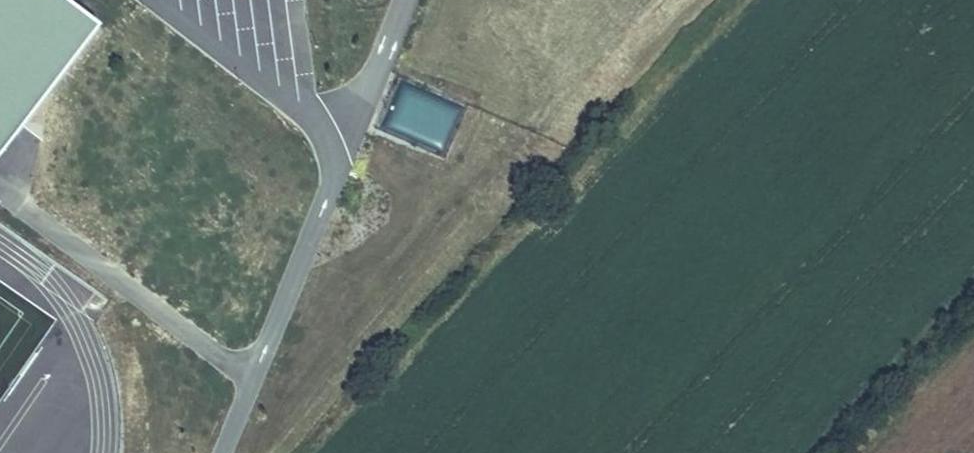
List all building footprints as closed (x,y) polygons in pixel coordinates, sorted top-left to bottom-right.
[(63,0),(0,0),(0,159),(103,30),(63,0)]
